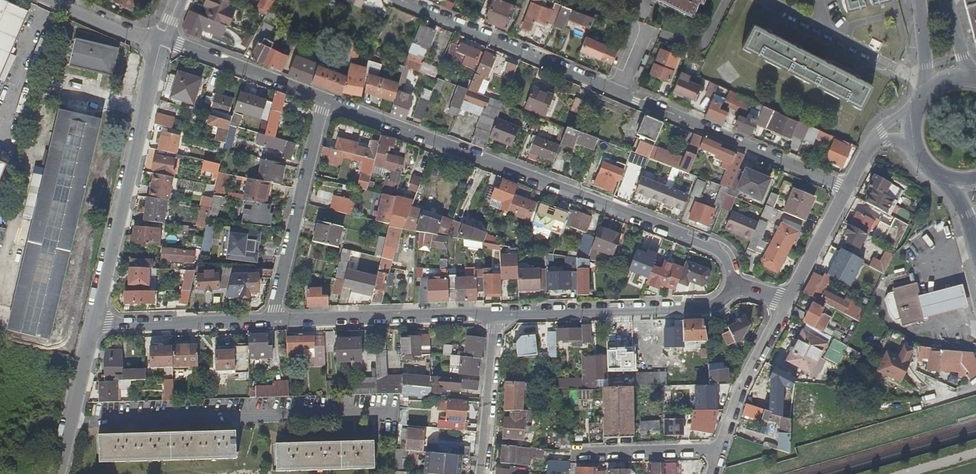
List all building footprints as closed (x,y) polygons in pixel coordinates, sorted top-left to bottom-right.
[(114,1),(130,9),(134,0),(114,0),(114,1)] [(204,5),(207,7),(204,16),(207,17),(212,4),(208,3),(207,3),(208,0),(205,0),(204,5)] [(207,17),(217,21),(227,24),(229,25),(235,9),(227,6),(230,0),(208,0),(207,3),(208,3),(212,4),(207,17)] [(256,10),(267,14),(268,13),(275,0),(261,0),(256,10)] [(336,15),(341,0),(328,0),(324,10),(336,15)] [(445,0),(443,7),(450,10),(452,3),(445,0)] [(521,9),(525,0),(511,0),(509,4),(499,0),(493,0),(485,20),(506,28),(515,6),(521,9)] [(534,22),(535,19),(538,21),(547,24),(548,22),(553,24),(561,5),(556,3),(553,9),(541,5),(543,0),(532,0),(522,26),(531,29),(534,22)] [(703,3),(704,0),(659,0),(693,16),(700,1),(703,3)] [(975,50),(975,0),(963,0),(975,50)] [(15,8),(0,1),(0,42),(15,8)] [(594,17),(572,9),(565,6),(561,5),(553,24),(564,28),(569,17),(590,26),(594,17)] [(15,8),(0,42),(0,80),(29,14),(15,8)] [(204,16),(190,11),(183,29),(186,35),(200,41),(201,38),(199,38),(201,30),(222,38),(227,24),(217,21),(207,17),(204,16)] [(251,57),(263,62),(271,47),(273,42),(268,39),(273,27),(270,26),(274,17),(268,13),(267,14),(256,33),(264,37),(261,42),(258,41),(251,57)] [(741,46),(860,108),(872,86),(753,24),(741,46)] [(435,31),(421,25),(413,44),(427,49),(435,31)] [(544,30),(537,27),(533,36),(541,39),(544,30)] [(305,40),(297,36),(295,42),(294,45),(301,48),(305,40)] [(70,65),(111,75),(117,50),(76,40),(76,39),(75,38),(68,67),(69,67),(70,65)] [(616,51),(585,38),(579,52),(610,65),(616,51)] [(476,60),(478,61),(480,58),(478,57),(480,52),(461,44),(459,46),(453,44),(449,53),(456,56),(454,61),(473,69),(476,60)] [(280,52),(271,47),(263,62),(273,67),(273,66),(283,70),(289,55),(280,52)] [(343,67),(348,68),(353,51),(354,49),(348,48),(343,67)] [(659,48),(655,64),(654,63),(651,73),(670,79),(678,57),(669,55),(670,52),(659,48)] [(347,71),(354,73),(359,52),(353,51),(348,68),(347,71)] [(476,75),(475,74),(469,88),(468,90),(476,93),(483,78),(486,79),(496,57),(485,53),(476,75)] [(311,83),(312,81),(318,64),(296,56),(288,75),(311,83)] [(418,62),(407,57),(404,65),(404,66),(410,68),(414,70),(415,70),(418,62)] [(365,90),(394,100),(396,93),(399,83),(378,76),(382,64),(368,59),(365,74),(368,75),(365,90)] [(503,74),(513,78),(517,66),(508,63),(503,74)] [(312,81),(341,92),(342,91),(346,75),(345,75),(346,73),(344,72),(343,74),(318,64),(312,81)] [(408,71),(409,72),(410,68),(404,66),(401,76),(406,78),(408,71)] [(342,91),(348,92),(354,92),(362,94),(365,78),(359,77),(359,74),(354,73),(347,71),(346,75),(342,91)] [(690,76),(681,72),(673,91),(694,100),(700,86),(688,81),(690,76)] [(179,73),(171,97),(193,104),(201,80),(179,73)] [(401,94),(406,78),(401,76),(399,83),(396,93),(401,94)] [(452,92),(455,85),(438,79),(433,92),(440,95),(442,89),(452,92)] [(714,95),(718,85),(711,83),(705,98),(712,101),(714,95)] [(450,111),(455,113),(457,108),(460,109),(467,90),(465,89),(459,86),(450,111)] [(533,88),(525,108),(546,117),(554,97),(533,88)] [(481,117),(470,144),(485,149),(489,138),(490,136),(497,118),(503,103),(484,96),(476,93),(468,90),(467,90),(460,109),(481,117)] [(274,138),(284,95),(275,91),(272,103),(268,121),(264,135),(274,138)] [(486,92),(484,96),(503,103),(504,99),(486,92)] [(749,105),(761,110),(762,108),(763,105),(751,100),(750,101),(729,92),(724,104),(745,113),(749,105)] [(264,119),(268,121),(272,103),(240,93),(234,110),(242,113),(264,119)] [(406,96),(401,94),(396,93),(394,100),(390,113),(404,119),(412,98),(410,98),(406,96)] [(209,111),(208,115),(209,115),(230,122),(232,117),(227,115),(233,100),(215,94),(209,111)] [(723,122),(726,114),(727,112),(719,109),(721,103),(722,98),(714,95),(712,101),(706,115),(723,122)] [(579,115),(585,102),(576,98),(570,111),(579,115)] [(415,114),(423,118),(427,107),(419,104),(415,114)] [(796,123),(762,108),(761,110),(760,112),(760,114),(771,119),(765,131),(772,133),(773,130),(790,138),(796,123)] [(746,120),(738,117),(737,120),(735,124),(734,127),(751,134),(760,114),(760,112),(751,109),(746,120)] [(242,113),(234,110),(232,117),(230,122),(230,125),(238,127),(242,113)] [(34,174),(23,218),(33,220),(28,242),(6,330),(49,340),(100,120),(59,111),(43,176),(34,174)] [(175,118),(169,117),(157,113),(154,124),(172,129),(175,119),(175,118)] [(217,135),(215,140),(225,143),(227,139),(228,130),(229,126),(230,125),(230,122),(209,115),(207,125),(214,127),(212,134),(217,135)] [(642,124),(640,128),(637,136),(641,137),(640,140),(637,139),(632,152),(649,159),(649,158),(654,146),(663,124),(644,116),(642,124)] [(584,119),(578,117),(573,130),(579,132),(584,119)] [(505,141),(504,144),(512,147),(519,127),(497,118),(490,136),(505,141)] [(175,119),(172,129),(180,131),(182,121),(175,119)] [(230,150),(236,128),(229,126),(228,130),(227,139),(225,143),(224,148),(230,150)] [(555,144),(560,146),(564,134),(567,127),(562,126),(555,144)] [(812,144),(815,137),(818,130),(809,126),(803,140),(812,144)] [(579,132),(573,130),(567,127),(564,134),(560,146),(559,146),(565,148),(566,146),(573,149),(576,143),(594,150),(598,139),(579,132)] [(773,130),(772,133),(789,141),(790,138),(773,130)] [(841,144),(842,140),(835,137),(818,130),(815,137),(832,145),(834,140),(841,144)] [(162,132),(161,139),(160,144),(158,150),(175,154),(179,136),(162,132)] [(290,161),(295,144),(274,138),(264,135),(260,134),(259,133),(256,144),(278,150),(284,152),(283,155),(277,153),(276,156),(275,158),(290,161)] [(372,140),(379,142),(380,136),(381,135),(373,133),(372,140)] [(685,157),(679,170),(688,174),(697,154),(703,138),(695,135),(685,157)] [(395,140),(380,136),(379,142),(379,143),(375,160),(374,163),(403,170),(405,158),(387,154),(388,147),(393,148),(395,140)] [(538,156),(553,162),(559,146),(560,146),(555,144),(535,137),(529,153),(532,154),(530,159),(537,161),(538,156)] [(714,174),(711,182),(717,184),(721,186),(727,189),(730,189),(730,188),(738,170),(744,155),(703,138),(697,154),(702,156),(704,151),(713,155),(712,157),(722,161),(720,168),(726,170),(723,178),(714,174)] [(339,139),(336,150),(353,155),(362,157),(365,158),(375,160),(379,143),(372,142),(370,150),(358,147),(359,144),(339,139)] [(834,140),(832,145),(825,159),(841,167),(850,147),(847,146),(848,143),(842,140),(841,144),(834,140)] [(679,170),(685,157),(654,146),(649,158),(649,159),(679,170)] [(336,150),(331,149),(325,148),(323,147),(321,155),(328,157),(328,162),(338,164),(340,156),(364,162),(361,173),(371,175),(374,163),(375,160),(365,158),(362,157),(353,155),(336,150)] [(175,154),(158,150),(157,156),(155,156),(153,164),(156,165),(155,170),(154,174),(170,177),(173,178),(174,170),(172,170),(174,161),(176,161),(182,163),(183,156),(175,154)] [(264,153),(263,158),(274,161),(275,158),(276,156),(264,153)] [(262,160),(258,181),(268,183),(270,183),(272,183),(281,185),(285,165),(262,160)] [(220,165),(215,163),(206,161),(204,169),(215,171),(214,177),(217,178),(220,165)] [(402,173),(392,170),(390,178),(386,177),(383,193),(397,196),(402,173)] [(744,172),(738,170),(730,188),(761,200),(769,180),(745,170),(744,172)] [(361,173),(358,188),(367,191),(371,175),(361,173)] [(167,193),(170,177),(154,174),(151,189),(153,190),(152,198),(166,200),(167,200),(169,193),(167,193)] [(612,176),(609,175),(608,178),(600,175),(598,174),(594,185),(612,191),(616,181),(611,179),(612,176)] [(414,199),(422,180),(414,176),(407,197),(414,199)] [(885,214),(898,189),(873,176),(871,180),(867,187),(872,189),(868,197),(865,203),(885,214)] [(688,195),(641,177),(635,193),(682,211),(688,195)] [(265,204),(267,196),(265,196),(268,183),(258,181),(248,178),(243,201),(246,201),(265,204)] [(691,195),(699,197),(704,183),(696,180),(691,195)] [(501,210),(507,213),(514,195),(517,186),(503,181),(499,191),(495,189),(491,198),(503,202),(501,210)] [(714,191),(717,184),(711,182),(708,189),(714,191)] [(714,206),(720,208),(725,194),(727,189),(721,186),(714,206)] [(898,189),(885,214),(888,215),(895,202),(894,201),(900,190),(898,189)] [(805,221),(812,203),(809,199),(810,197),(793,190),(784,212),(805,221)] [(389,224),(397,196),(383,193),(376,221),(389,224)] [(778,197),(770,193),(766,204),(765,205),(773,208),(778,197)] [(532,203),(514,195),(507,213),(533,223),(539,206),(532,204),(532,203)] [(210,207),(212,199),(204,196),(202,205),(210,207)] [(223,205),(224,197),(218,196),(213,196),(212,199),(210,207),(208,219),(217,220),(220,205),(223,205)] [(414,199),(397,196),(389,224),(388,227),(401,229),(403,230),(405,223),(407,217),(413,204),(414,199)] [(163,223),(166,200),(152,198),(147,197),(146,208),(145,211),(144,221),(163,223)] [(354,201),(334,197),(331,211),(351,215),(354,201)] [(707,208),(709,204),(697,200),(696,203),(695,203),(689,219),(708,227),(715,211),(707,208)] [(245,209),(243,223),(267,226),(269,213),(270,205),(265,204),(246,201),(245,209)] [(413,220),(418,206),(413,204),(407,217),(413,220)] [(547,209),(539,205),(539,206),(533,223),(551,230),(551,232),(560,235),(564,225),(566,221),(546,214),(547,209)] [(774,216),(776,209),(773,208),(765,205),(763,210),(761,217),(768,220),(770,214),(774,216)] [(209,207),(202,206),(197,225),(204,227),(209,207)] [(586,233),(592,219),(576,212),(575,215),(572,213),(571,216),(568,215),(566,221),(564,225),(586,233)] [(725,228),(733,231),(742,235),(741,237),(750,241),(752,237),(758,223),(732,212),(725,228)] [(899,212),(895,219),(907,226),(911,218),(899,212)] [(846,241),(859,248),(866,235),(874,219),(863,214),(862,216),(856,213),(845,236),(848,237),(846,241)] [(418,219),(417,225),(416,232),(419,232),(426,233),(446,237),(448,231),(452,221),(453,219),(440,217),(439,222),(418,219)] [(33,220),(23,218),(18,239),(28,242),(33,220)] [(894,219),(881,244),(894,251),(907,226),(895,219),(894,219)] [(767,224),(759,220),(758,223),(752,237),(760,240),(767,224)] [(783,220),(770,244),(788,251),(801,227),(783,220)] [(485,234),(452,221),(448,231),(446,237),(460,239),(482,243),(485,234)] [(318,222),(313,242),(338,248),(342,227),(318,222)] [(416,232),(417,225),(415,224),(414,229),(406,227),(408,223),(405,223),(403,230),(416,232)] [(214,227),(206,225),(200,256),(211,257),(214,227)] [(134,235),(131,235),(130,244),(158,246),(159,229),(134,227),(134,233),(134,235)] [(388,273),(393,252),(398,253),(400,245),(398,245),(399,239),(401,229),(388,227),(386,237),(383,250),(381,258),(377,278),(372,295),(370,305),(381,304),(386,284),(391,286),(394,274),(388,273)] [(261,232),(230,228),(227,258),(257,262),(258,253),(255,252),(256,242),(259,242),(261,232)] [(621,236),(599,228),(595,238),(591,248),(612,257),(621,236)] [(425,246),(447,249),(446,237),(426,233),(425,246)] [(191,248),(200,249),(203,237),(193,235),(191,248)] [(509,239),(499,235),(497,239),(495,245),(500,245),(506,246),(509,239)] [(580,247),(576,258),(586,260),(590,250),(591,248),(595,238),(588,235),(583,248),(580,247)] [(383,250),(386,237),(379,236),(374,256),(381,258),(383,250)] [(516,246),(522,249),(527,238),(520,236),(516,246)] [(490,237),(488,243),(495,245),(497,239),(490,237)] [(761,254),(765,242),(760,240),(752,237),(750,241),(747,249),(761,254)] [(777,273),(788,251),(770,244),(760,263),(777,273)] [(512,276),(513,279),(518,279),(517,270),(517,248),(509,247),(509,251),(510,256),(500,256),(500,266),(506,266),(507,276),(512,276)] [(194,251),(177,250),(176,249),(163,248),(162,259),(193,262),(194,251)] [(346,271),(351,251),(343,249),(336,280),(344,281),(346,271)] [(840,249),(829,270),(826,275),(832,278),(849,288),(863,261),(840,249)] [(590,250),(586,260),(588,260),(593,261),(596,252),(590,250)] [(629,272),(648,280),(652,271),(653,268),(658,255),(647,251),(646,253),(638,250),(629,272)] [(868,267),(882,275),(892,256),(884,252),(879,262),(873,259),(868,267)] [(569,273),(548,274),(548,290),(555,290),(562,289),(576,289),(576,258),(568,257),(569,273)] [(589,295),(588,260),(586,260),(576,258),(576,289),(577,295),(589,295)] [(130,260),(130,268),(148,268),(152,268),(152,260),(130,260)] [(659,274),(652,271),(648,280),(646,284),(650,286),(648,290),(656,294),(660,285),(667,288),(668,286),(676,289),(678,284),(684,267),(665,260),(660,271),(659,274)] [(708,270),(686,262),(684,267),(678,284),(687,287),(689,283),(702,288),(706,284),(710,276),(708,270)] [(506,266),(500,266),(500,271),(500,276),(501,280),(513,279),(512,276),(507,276),(506,266)] [(222,275),(218,275),(219,288),(228,289),(233,268),(223,267),(222,275)] [(130,268),(129,291),(148,291),(148,268),(130,268)] [(258,283),(270,283),(273,269),(233,268),(228,289),(226,297),(239,297),(241,300),(248,300),(251,297),(258,297),(258,283)] [(186,274),(182,291),(190,291),(195,270),(181,269),(181,272),(186,274)] [(501,280),(500,276),(492,276),(491,269),(483,270),(483,275),(483,286),(484,294),(501,294),(501,280)] [(546,269),(517,270),(518,279),(518,291),(546,290),(546,269)] [(449,302),(447,276),(447,270),(441,270),(441,274),(432,275),(433,278),(427,279),(427,282),(428,303),(431,303),(435,303),(449,302)] [(218,275),(218,274),(213,274),(213,271),(205,271),(205,274),(198,274),(198,289),(219,288),(218,275)] [(377,278),(346,271),(344,281),(343,285),(353,288),(352,291),(372,295),(377,278)] [(822,278),(813,273),(802,293),(812,298),(822,278)] [(821,297),(825,290),(826,288),(827,288),(829,286),(828,285),(832,278),(826,275),(824,274),(822,278),(812,298),(814,300),(818,301),(821,297)] [(449,302),(466,302),(465,279),(456,279),(456,275),(447,276),(449,302)] [(476,287),(483,286),(483,275),(475,276),(475,278),(465,279),(466,302),(476,302),(476,287)] [(333,293),(341,295),(342,289),(343,285),(344,281),(336,280),(333,293)] [(414,304),(423,303),(423,282),(415,282),(414,304)] [(919,296),(916,283),(892,290),(893,293),(887,295),(884,300),(888,314),(893,321),(900,320),(901,326),(926,320),(919,296)] [(919,296),(926,320),(948,314),(968,309),(962,285),(942,290),(919,296)] [(328,306),(327,297),(321,297),(321,289),(307,290),(308,307),(328,306)] [(850,303),(825,290),(821,297),(825,299),(823,304),(824,305),(858,323),(863,313),(866,308),(851,300),(850,303)] [(154,303),(153,291),(148,291),(129,291),(125,291),(125,303),(154,303)] [(190,291),(182,291),(180,303),(187,305),(190,292),(190,291)] [(875,307),(873,297),(871,296),(866,308),(863,313),(870,316),(875,307)] [(814,300),(808,312),(807,314),(804,313),(794,308),(790,316),(830,338),(838,323),(820,313),(824,305),(823,304),(818,301),(814,300)] [(737,325),(728,329),(729,333),(735,345),(745,341),(751,327),(746,317),(736,322),(737,325)] [(680,348),(684,348),(684,343),(704,342),(704,348),(707,348),(707,345),(706,344),(704,331),(703,322),(675,322),(675,330),(665,330),(665,351),(672,350),(671,348),(680,348)] [(621,324),(622,354),(631,354),(631,323),(621,324)] [(590,326),(581,326),(582,341),(582,344),(590,344),(590,326)] [(580,330),(571,331),(565,331),(557,331),(558,341),(568,341),(568,344),(572,344),(572,348),(582,348),(582,344),(582,341),(580,341),(580,330)] [(715,344),(714,330),(704,331),(706,344),(707,345),(715,344)] [(802,332),(786,361),(810,374),(826,344),(802,332)] [(735,345),(729,333),(723,336),(729,348),(735,345)] [(549,355),(556,354),(556,334),(548,334),(549,355)] [(267,349),(266,335),(248,336),(248,347),(248,358),(271,357),(271,349),(267,349)] [(316,367),(325,366),(324,346),(317,346),(317,339),(314,340),(314,337),(286,339),(286,358),(305,357),(304,350),(315,349),(315,356),(316,367)] [(317,346),(324,346),(324,337),(314,337),(314,340),(317,339),(317,346)] [(425,360),(430,360),(429,355),(430,355),(429,337),(419,338),(401,339),(401,361),(412,361),(412,357),(425,357),(425,360)] [(518,358),(537,356),(535,337),(520,338),(516,344),(518,358)] [(458,354),(457,358),(481,360),(483,360),(485,340),(468,338),(465,354),(458,354)] [(351,362),(361,362),(360,339),(350,340),(351,362)] [(336,340),(337,350),(337,353),(337,363),(351,362),(350,340),(336,340)] [(197,346),(172,347),(172,367),(198,366),(197,346)] [(443,346),(443,356),(451,357),(451,346),(443,346)] [(886,352),(877,372),(900,383),(913,356),(911,354),(912,350),(904,346),(898,358),(886,352)] [(150,368),(172,367),(172,347),(150,348),(150,368)] [(233,347),(234,350),(235,371),(235,373),(249,373),(248,358),(248,347),(233,347)] [(861,363),(865,356),(847,347),(844,353),(861,363)] [(215,350),(216,371),(235,371),(234,350),(226,350),(226,349),(217,349),(217,350),(215,350)] [(304,350),(305,357),(315,356),(315,349),(304,350)] [(698,359),(707,359),(707,350),(698,351),(698,359)] [(953,363),(968,365),(969,354),(939,352),(928,351),(926,371),(938,372),(939,362),(945,363),(945,369),(952,370),(953,363)] [(104,360),(105,383),(130,382),(145,381),(145,369),(122,370),(122,352),(105,352),(105,353),(104,360)] [(385,353),(375,353),(377,379),(377,395),(400,394),(401,394),(402,386),(431,388),(431,386),(430,377),(407,375),(406,378),(401,377),(401,378),(386,378),(385,353)] [(459,374),(479,376),(481,360),(457,358),(451,357),(451,365),(460,366),(459,374)] [(615,372),(610,372),(605,373),(605,367),(604,358),(585,359),(586,373),(583,373),(583,378),(583,389),(597,389),(603,388),(632,388),(634,387),(634,382),(586,384),(586,380),(615,379),(615,372)] [(723,364),(708,366),(708,373),(723,371),(723,364)] [(459,374),(460,366),(451,365),(450,373),(459,374)] [(768,379),(790,390),(793,383),(795,379),(773,367),(768,379)] [(723,371),(708,373),(709,385),(714,385),(718,385),(718,382),(728,381),(727,371),(723,371)] [(660,373),(633,374),(634,382),(634,387),(635,387),(661,387),(660,373)] [(479,381),(433,377),(432,386),(431,386),(431,388),(431,395),(439,395),(440,387),(460,389),(478,391),(479,381)] [(558,379),(559,389),(583,389),(583,378),(558,379)] [(377,379),(351,380),(351,396),(377,395),(377,379)] [(164,381),(165,401),(173,401),(173,381),(164,381)] [(131,391),(130,382),(105,383),(100,383),(100,386),(97,387),(97,391),(100,391),(100,403),(118,403),(118,391),(131,391)] [(288,397),(287,382),(272,383),(272,386),(273,397),(288,397)] [(326,383),(326,396),(339,396),(338,382),(326,383)] [(506,384),(505,412),(520,412),(522,412),(523,393),(524,385),(506,384)] [(716,410),(716,401),(715,398),(718,398),(717,394),(729,394),(732,384),(718,385),(714,385),(715,388),(694,388),(695,411),(716,410)] [(273,397),(272,386),(256,386),(256,397),(273,397)] [(401,394),(403,394),(431,397),(430,395),(431,395),(431,388),(402,386),(401,394)] [(440,387),(439,395),(442,396),(442,390),(459,392),(460,389),(440,387)] [(589,400),(590,410),(590,427),(590,445),(605,445),(604,439),(603,388),(597,389),(597,391),(578,391),(579,400),(589,400)] [(604,439),(634,438),(632,388),(603,388),(604,439)] [(446,429),(446,430),(464,431),(467,402),(448,400),(446,421),(439,420),(438,428),(446,429)] [(766,420),(775,422),(779,423),(779,426),(778,447),(778,450),(788,454),(789,420),(777,417),(770,415),(771,412),(770,412),(746,404),(742,415),(762,421),(766,420)] [(777,417),(779,412),(779,410),(771,407),(770,412),(771,412),(770,415),(777,417)] [(525,441),(525,426),(526,422),(528,423),(532,423),(533,411),(522,412),(520,412),(520,414),(511,413),(511,419),(505,419),(504,440),(525,441)] [(716,411),(694,412),(691,431),(698,432),(697,434),(703,435),(703,433),(712,434),(716,411)] [(664,437),(682,436),(682,415),(670,415),(670,420),(668,420),(668,412),(664,413),(663,413),(663,420),(664,421),(664,437)] [(759,433),(767,435),(769,427),(761,425),(759,433)] [(408,430),(406,451),(407,451),(422,452),(424,431),(408,430)] [(235,432),(221,433),(215,433),(189,433),(183,434),(157,434),(151,434),(126,435),(118,435),(98,436),(99,464),(236,460),(236,456),(238,456),(238,453),(235,453),(235,432)] [(778,450),(778,447),(762,441),(761,445),(778,450)] [(373,442),(360,443),(354,443),(328,444),(321,444),(296,444),(289,445),(275,445),(276,472),(374,469),(373,442)] [(438,444),(437,454),(462,456),(469,457),(470,447),(438,444)] [(544,450),(503,447),(502,452),(499,452),(499,457),(502,457),(502,464),(530,465),(531,457),(543,458),(544,450)] [(407,458),(407,456),(407,451),(406,451),(396,450),(394,472),(398,472),(405,473),(406,470),(402,469),(402,457),(407,458)] [(462,456),(437,454),(426,453),(424,473),(460,473),(462,456)] [(662,463),(662,462),(656,462),(656,465),(648,465),(648,473),(663,473),(662,464),(662,463)] [(547,473),(560,473),(568,473),(569,463),(558,463),(557,472),(547,471),(547,473)] [(676,464),(662,464),(663,473),(676,473),(676,464)] [(681,465),(681,473),(697,473),(696,464),(681,465)]
